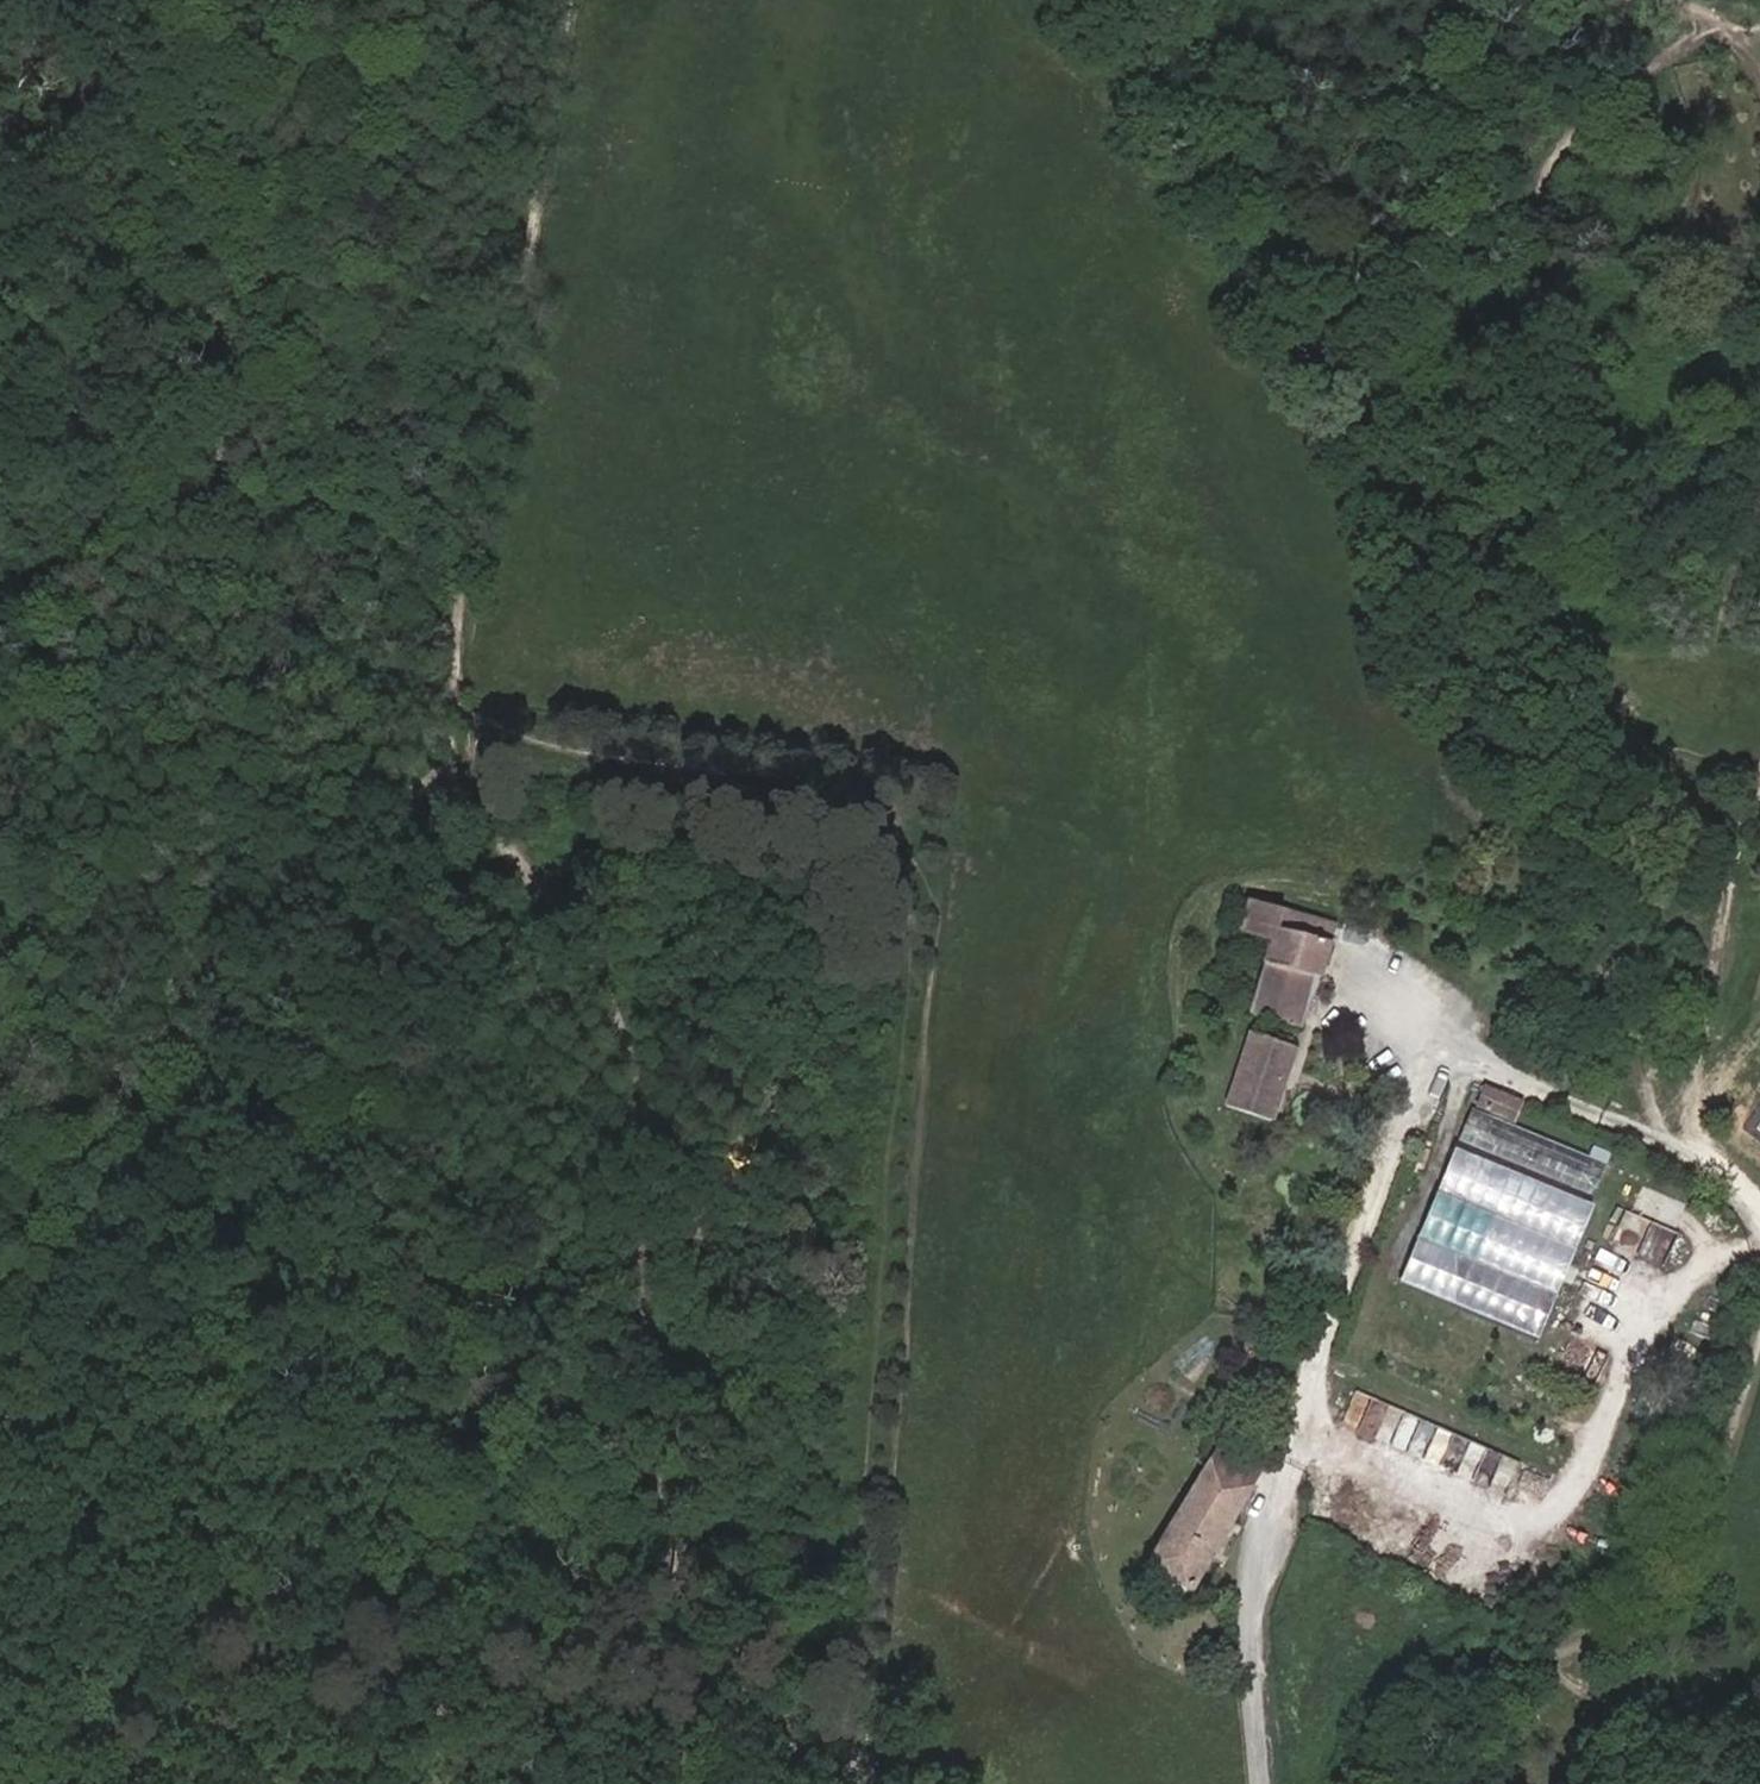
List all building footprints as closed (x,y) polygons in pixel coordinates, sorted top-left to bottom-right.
[(1301,1026),(1335,925),(1248,900),(1239,930),(1271,940),(1250,1014),(1301,1026)] [(1271,1119),(1294,1051),(1249,1036),(1226,1104),(1271,1119)] [(1513,1122),(1521,1103),(1483,1088),(1474,1106),(1513,1122)] [(1609,1161),(1474,1106),(1460,1141),(1595,1196),(1609,1161)] [(1597,1204),(1456,1146),(1400,1282),(1541,1340),(1597,1204)] [(1617,1243),(1666,1263),(1679,1232),(1630,1212),(1617,1243)] [(1251,1487),(1263,1466),(1223,1442),(1210,1462),(1251,1487)] [(1190,1594),(1251,1487),(1210,1462),(1145,1567),(1190,1594)]
